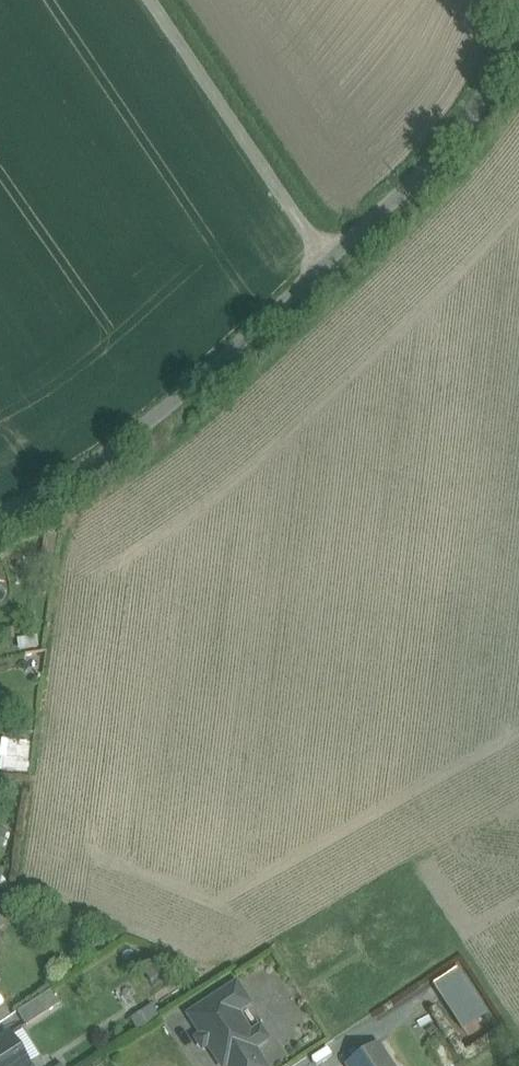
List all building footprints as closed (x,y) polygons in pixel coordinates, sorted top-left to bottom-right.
[(460,967),(434,985),(466,1031),(491,1013),(460,967)] [(189,1016),(222,1065),(228,1065),(254,1049),(268,1040),(261,1029),(251,1035),(237,1013),(250,1005),(237,985),(189,1016)] [(51,992),(17,1014),(27,1027),(59,1006),(51,992)] [(0,1043),(0,1065),(28,1065),(9,1037),(0,1043)] [(378,1046),(349,1065),(391,1065),(378,1046)] [(228,1065),(265,1065),(254,1049),(228,1065)]
